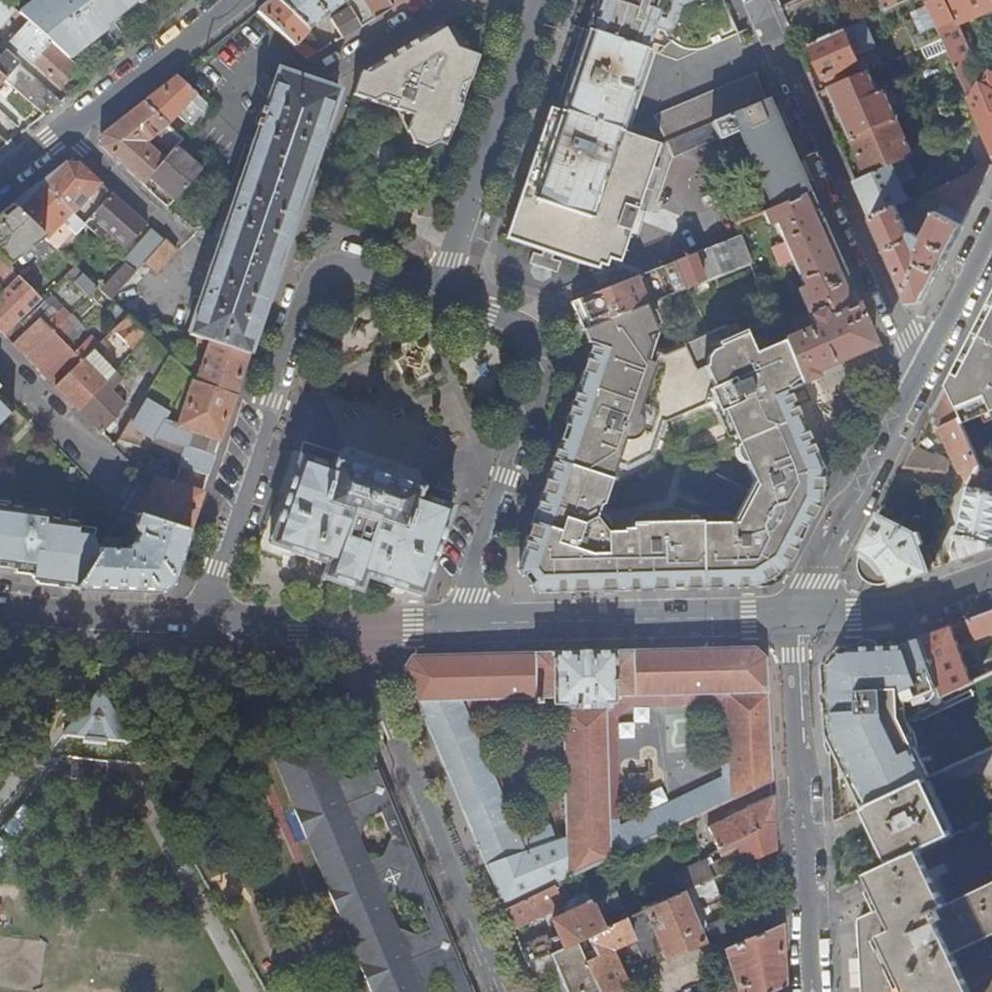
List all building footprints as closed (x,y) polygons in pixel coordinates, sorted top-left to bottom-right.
[(10,16),(16,10),(4,0),(0,0),(0,28),(10,16)] [(19,13),(27,20),(69,59),(117,21),(94,0),(36,0),(19,13)] [(117,21),(144,0),(94,0),(117,21)] [(255,13),(306,59),(315,54),(299,39),(307,30),(307,29),(338,6),(345,1),(344,0),(271,0),(255,13)] [(345,1),(349,9),(360,27),(390,10),(384,0),(344,0),(345,1)] [(390,10),(406,0),(384,0),(390,10)] [(589,32),(645,51),(652,29),(662,31),(665,36),(669,42),(672,44),(675,46),(678,48),(682,49),(685,50),(688,51),(691,52),(695,52),(701,52),(738,34),(723,0),(600,0),(589,32)] [(910,0),(882,0),(887,11),(898,5),(910,0)] [(918,51),(943,40),(925,0),(910,0),(898,5),(918,51)] [(991,153),(991,73),(983,88),(981,87),(975,97),(970,84),(973,75),(968,63),(972,61),(955,20),(991,5),(991,0),(925,0),(943,40),(958,76),(964,89),(980,125),(991,153)] [(360,27),(349,9),(331,20),(341,38),(360,27)] [(16,10),(10,16),(22,26),(27,20),(19,13),(16,10)] [(69,59),(27,20),(22,26),(9,41),(61,87),(79,67),(69,59)] [(445,30),(428,40),(458,90),(459,85),(468,81),(476,56),(456,48),(445,30)] [(584,30),(557,110),(606,128),(625,135),(652,54),(645,51),(589,32),(584,30)] [(845,30),(810,46),(825,78),(859,62),(845,30)] [(425,35),(360,73),(352,96),(411,116),(407,131),(412,144),(427,149),(439,141),(444,129),(451,131),(461,100),(455,98),(458,90),(428,40),(425,35)] [(4,79),(18,63),(5,52),(0,57),(0,76),(4,79)] [(11,86),(44,116),(61,103),(26,70),(11,86)] [(188,335),(196,337),(248,353),(258,323),(267,296),(276,269),(285,244),(302,192),(330,109),(336,91),(277,71),(264,111),(259,108),(257,114),(262,116),(260,121),(255,120),(253,126),(258,128),(216,251),(207,278),(188,335)] [(830,89),(852,139),(897,119),(899,118),(884,85),(878,88),(871,71),(830,89)] [(167,126),(182,140),(192,129),(177,116),(196,94),(175,75),(141,102),(168,126),(167,126)] [(710,121),(765,97),(755,76),(654,117),(665,141),(710,121)] [(957,92),(964,89),(958,76),(952,79),(957,92)] [(177,116),(192,129),(211,108),(196,94),(177,116)] [(718,139),(718,140),(739,132),(773,208),(805,194),(764,102),(766,100),(765,97),(710,121),(718,139)] [(171,151),(175,147),(182,140),(167,126),(168,126),(141,102),(100,134),(100,147),(142,184),(148,177),(164,159),(146,142),(154,136),(171,151)] [(557,110),(549,108),(505,239),(542,252),(541,256),(532,254),(529,264),(556,274),(560,263),(551,260),(553,256),(596,270),(598,265),(605,267),(607,260),(619,264),(658,146),(657,145),(625,135),(606,128),(557,110)] [(868,176),(892,165),(914,155),(897,119),(852,139),(868,176)] [(710,121),(665,141),(672,158),(718,139),(710,121)] [(977,127),(967,131),(977,155),(987,151),(977,127)] [(197,173),(201,169),(175,147),(171,151),(164,159),(148,177),(162,190),(173,199),(197,173)] [(66,162),(40,182),(70,210),(99,181),(78,163),(66,162)] [(897,208),(909,203),(892,165),(868,176),(857,181),(874,219),(897,208)] [(926,195),(944,204),(940,212),(939,212),(925,240),(914,234),(910,236),(897,208),(874,219),(910,302),(923,301),(952,246),(991,168),(991,165),(926,195)] [(209,184),(197,173),(173,199),(166,206),(194,230),(216,205),(201,192),(209,184)] [(70,210),(72,212),(84,223),(106,198),(103,195),(105,193),(108,190),(99,181),(70,210)] [(43,237),(50,244),(67,227),(62,222),(72,212),(70,210),(40,182),(9,206),(43,237)] [(106,198),(84,223),(86,225),(98,237),(100,239),(106,233),(124,249),(122,251),(126,254),(130,250),(127,247),(133,239),(146,224),(108,190),(105,193),(103,195),(106,198)] [(156,197),(166,206),(173,199),(162,190),(156,197)] [(783,341),(800,383),(816,376),(814,372),(874,347),(807,193),(805,194),(773,208),(762,212),(768,225),(775,222),(803,288),(796,290),(813,327),(783,341)] [(7,267),(15,260),(20,265),(33,254),(28,249),(43,237),(9,206),(0,213),(0,260),(7,267)] [(98,237),(86,225),(77,235),(89,247),(98,237)] [(125,263),(135,272),(142,263),(164,240),(154,230),(125,263)] [(664,263),(675,291),(755,261),(744,232),(664,263)] [(127,247),(130,250),(137,242),(133,239),(127,247)] [(164,240),(142,263),(155,274),(176,251),(164,240)] [(4,336),(40,299),(7,267),(0,260),(0,279),(3,276),(11,284),(0,296),(0,332),(4,336)] [(518,566),(535,590),(562,589),(565,593),(725,589),(753,588),(785,567),(794,550),(800,538),(818,502),(816,501),(818,470),(820,469),(814,456),(803,454),(801,424),(788,394),(770,404),(730,303),(725,290),(757,277),(751,262),(583,329),(587,341),(593,343),(590,351),(586,360),(567,417),(568,421),(560,446),(557,447),(535,512),(525,540),(526,544),(518,566)] [(89,296),(97,288),(86,277),(77,285),(89,296)] [(946,387),(958,412),(959,418),(962,424),(984,415),(991,412),(991,298),(946,387)] [(13,345),(27,359),(64,322),(56,314),(45,325),(39,319),(13,345)] [(136,347),(147,334),(127,316),(116,329),(136,347)] [(27,359),(42,374),(68,347),(62,340),(72,329),(64,322),(27,359)] [(151,372),(167,354),(147,334),(136,347),(131,352),(132,353),(151,372)] [(198,383),(234,395),(248,353),(196,337),(195,343),(208,347),(196,381),(198,383)] [(55,388),(93,350),(85,342),(74,353),(68,347),(42,374),(55,388)] [(101,358),(93,350),(55,388),(79,411),(104,384),(90,369),(101,358)] [(143,476),(121,511),(136,516),(188,533),(234,395),(198,383),(196,381),(168,355),(118,440),(180,461),(175,476),(166,473),(163,482),(146,476),(143,476)] [(104,384),(114,373),(115,372),(101,358),(90,369),(104,384)] [(79,411),(101,434),(119,416),(116,413),(125,404),(111,390),(121,380),(114,373),(104,384),(79,411)] [(816,376),(800,383),(802,384),(816,378),(816,376)] [(946,387),(928,420),(936,426),(940,428),(962,472),(982,467),(962,424),(959,418),(958,412),(946,387)] [(11,409),(0,397),(0,420),(11,409)] [(984,415),(987,423),(991,420),(991,412),(984,415)] [(915,446),(905,467),(947,472),(949,472),(951,461),(938,455),(934,455),(915,446)] [(331,467),(298,456),(295,467),(269,545),(324,564),(320,579),(360,592),(365,578),(421,597),(451,507),(418,496),(420,489),(409,486),(408,486),(345,465),(345,464),(334,460),(331,467)] [(957,562),(991,549),(991,468),(986,470),(984,467),(982,467),(962,472),(969,487),(953,551),(957,562)] [(97,552),(91,537),(76,535),(77,523),(43,519),(43,512),(0,507),(0,568),(32,573),(36,579),(60,582),(59,588),(74,590),(97,552)] [(129,518),(121,511),(97,552),(74,590),(73,590),(158,592),(171,583),(188,533),(136,516),(132,528),(136,537),(132,546),(129,547),(128,549),(127,551),(120,551),(121,540),(111,539),(112,537),(117,533),(120,534),(129,518)] [(916,534),(880,514),(862,548),(865,549),(860,559),(862,571),(870,580),(881,583),(892,580),(894,584),(929,571),(920,546),(925,544),(921,532),(916,534)] [(521,594),(530,594),(527,589),(529,587),(520,573),(517,575),(515,570),(511,582),(521,594)] [(969,621),(975,639),(991,633),(991,612),(969,621)] [(944,696),(973,682),(952,627),(927,636),(922,638),(928,654),(944,696)] [(828,733),(864,809),(926,779),(930,777),(906,721),(946,700),(944,696),(928,654),(912,659),(907,643),(844,645),(843,655),(837,662),(829,662),(827,664),(827,680),(833,685),(833,690),(838,690),(838,699),(833,699),(828,733)] [(765,658),(754,648),(411,657),(403,670),(492,881),(504,909),(525,900),(550,887),(567,879),(579,873),(603,861),(609,858),(605,708),(613,708),(613,704),(615,704),(615,697),(728,693),(734,789),(723,790),(723,802),(734,797),(772,779),(765,658)] [(77,718),(63,735),(85,737),(85,741),(87,741),(91,740),(98,740),(102,743),(104,743),(105,739),(128,742),(100,692),(99,692),(77,718)] [(615,697),(615,704),(613,704),(613,708),(605,708),(609,858),(687,820),(697,815),(708,810),(721,804),(723,802),(723,790),(734,789),(728,693),(615,697)] [(516,838),(524,835),(475,715),(479,710),(521,709),(529,716),(552,715),(553,747),(556,763),(563,762),(562,705),(552,706),(551,698),(538,699),(538,705),(532,705),(532,699),(460,701),(516,838)] [(373,754),(364,735),(349,741),(357,760),(373,754)] [(376,770),(350,780),(330,773),(316,739),(272,758),(371,991),(469,991),(376,770)] [(611,880),(627,917),(649,907),(668,898),(661,882),(707,860),(709,866),(740,851),(738,846),(721,854),(719,849),(712,834),(733,815),(772,796),(772,779),(734,797),(723,802),(721,804),(708,810),(711,817),(701,822),(697,815),(687,820),(609,858),(603,861),(579,873),(587,890),(611,880)] [(864,809),(889,863),(911,852),(912,853),(952,835),(926,779),(864,809)] [(711,817),(708,810),(697,815),(701,822),(711,817)] [(862,991),(991,991),(991,948),(987,939),(991,936),(991,885),(946,906),(920,853),(953,837),(952,835),(912,853),(911,852),(889,863),(891,866),(871,876),(869,877),(883,909),(858,922),(862,991)] [(736,841),(719,849),(721,854),(738,846),(736,841)] [(780,925),(775,848),(746,862),(714,877),(709,879),(712,888),(702,891),(703,895),(697,898),(690,897),(686,899),(700,934),(705,932),(709,926),(722,919),(727,931),(664,959),(662,952),(643,960),(633,940),(612,950),(631,991),(635,990),(636,991),(700,991),(718,984),(721,991),(731,991),(738,988),(726,949),(780,925)] [(740,851),(709,866),(714,877),(746,862),(740,851)] [(588,893),(587,890),(579,873),(567,879),(550,887),(525,900),(504,909),(513,930),(588,893)] [(591,900),(603,929),(627,917),(611,880),(587,890),(588,893),(591,900)] [(576,941),(587,936),(603,929),(591,900),(584,903),(586,906),(553,922),(559,935),(564,948),(576,942),(576,941)] [(520,947),(528,965),(550,954),(552,953),(547,941),(545,935),(520,947)] [(552,953),(564,948),(559,935),(547,941),(552,953)] [(576,942),(585,961),(596,956),(587,936),(576,941),(576,942)] [(566,991),(598,991),(585,961),(576,942),(564,948),(552,953),(550,954),(566,991)]
